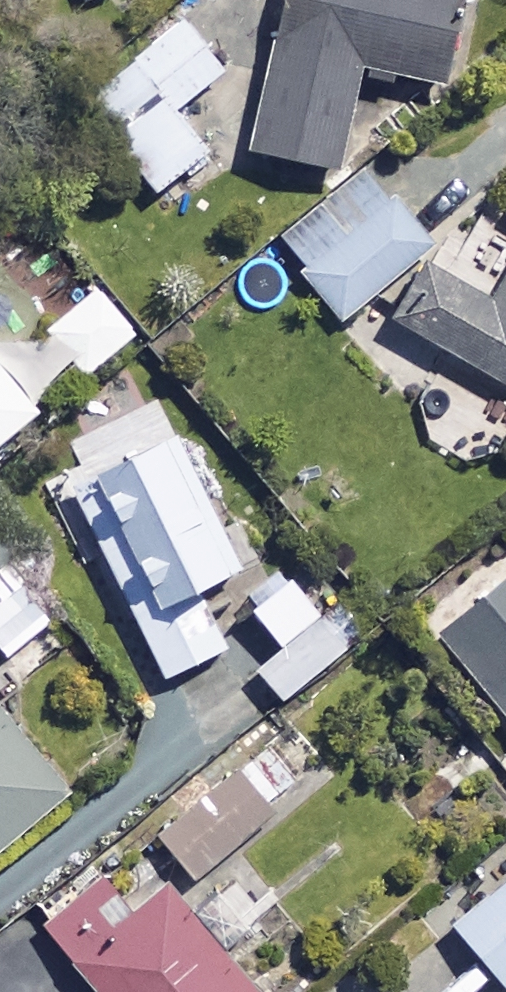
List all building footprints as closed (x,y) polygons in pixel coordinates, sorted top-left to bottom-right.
[(252,152),(330,167),(348,69),(438,85),(454,0),(280,0),(252,152)] [(218,71),(174,20),(75,105),(151,194),(202,150),(170,112),(218,71)] [(426,246),(357,167),(269,244),(337,322),(426,246)] [(488,301),(427,265),(394,321),(505,385),(505,270),(488,301)] [(130,336),(92,290),(43,331),(81,377),(130,336)] [(0,378),(0,435),(28,412),(0,378)] [(233,567),(160,418),(55,470),(159,679),(220,649),(190,588),(233,567)] [(0,502),(0,563),(31,533),(0,502)] [(6,661),(50,618),(0,567),(0,654),(6,661)] [(434,633),(505,722),(505,575),(434,633)] [(315,618),(284,578),(243,610),(275,650),(250,670),(275,702),(364,631),(339,599),(315,618)] [(0,722),(0,843),(59,797),(0,722)] [(141,824),(205,893),(231,868),(218,853),(266,809),(215,755),(141,824)] [(450,926),(505,987),(505,986),(505,876),(450,926)] [(93,991),(255,991),(166,879),(128,909),(103,877),(40,926),(93,991)]
